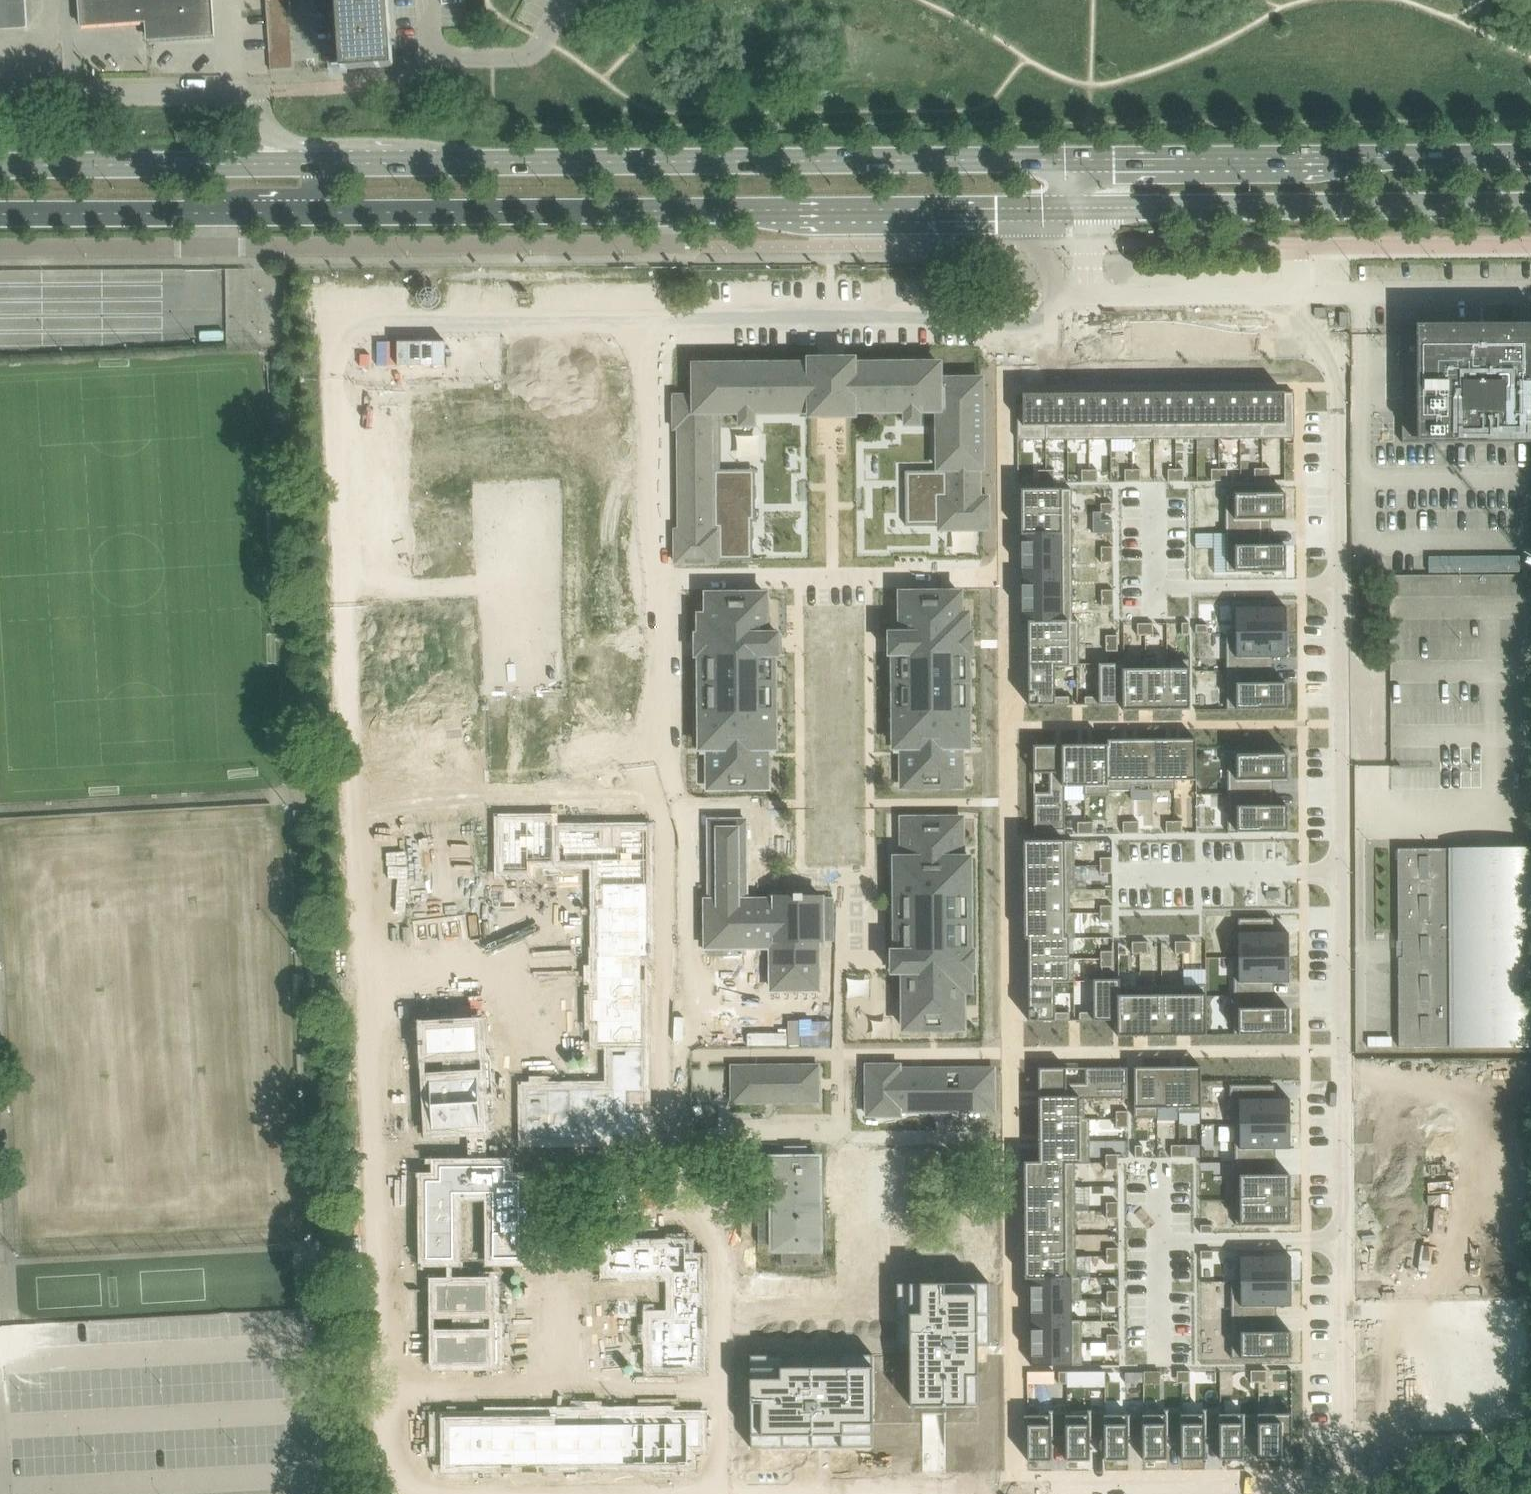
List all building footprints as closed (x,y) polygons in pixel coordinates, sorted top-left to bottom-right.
[(24,2),(26,27),(28,27),(26,0),(0,0),(0,4),(24,2)] [(215,36),(212,0),(80,0),(82,24),(147,20),(148,38),(214,34),(214,36),(215,36)] [(266,10),(290,8),(290,0),(266,0),(266,10)] [(346,66),(347,68),(341,68),(335,69),(335,70),(348,69),(389,66),(389,65),(389,63),(388,63),(383,0),(342,0),(346,66)] [(290,8),(266,10),(267,22),(291,20),(290,8)] [(291,20),(267,22),(268,34),(292,32),(291,20)] [(292,32),(268,34),(269,46),(292,44),(292,32)] [(269,46),(269,58),(293,56),(292,44),(269,46)] [(294,68),(293,56),(269,58),(270,69),(270,70),(294,68)] [(1530,442),(1530,324),(1500,324),(1416,324),(1416,331),(1402,331),(1402,414),(1402,442),(1530,442)] [(695,395),(674,396),(675,428),(679,428),(680,530),(675,530),(676,562),(717,562),(717,560),(753,560),(753,528),(744,528),(744,521),(753,521),(756,521),(755,486),(744,486),(744,469),(720,469),(720,412),(739,411),(739,419),(740,419),(740,426),(755,425),(754,411),(757,411),(800,411),(810,411),(811,416),(821,416),(831,416),(843,416),(854,416),(854,411),(905,410),(905,424),(920,424),(920,410),(938,410),(939,470),(905,471),(905,525),(939,525),(939,529),(989,529),(988,497),(980,497),(980,468),(982,468),(981,379),(940,379),(939,363),(854,364),(853,360),(851,359),(850,359),(849,359),(848,359),(847,359),(846,359),(846,360),(831,360),(818,360),(817,360),(816,359),(815,359),(814,359),(813,359),(813,360),(810,360),(810,364),(695,365),(695,395)] [(1219,391),(1219,438),(1241,438),(1240,390),(1239,390),(1239,393),(1234,393),(1219,393),(1219,391)] [(1241,390),(1240,390),(1241,438),(1262,438),(1262,390),(1261,390),(1261,392),(1255,393),(1241,393),(1241,390)] [(1262,390),(1262,438),(1285,438),(1294,438),(1294,392),(1278,392),(1262,392),(1262,390)] [(1068,392),(1067,392),(1068,439),(1089,439),(1089,391),(1088,391),(1088,394),(1083,394),(1068,394),(1068,392)] [(1090,391),(1089,391),(1089,439),(1111,439),(1111,391),(1109,391),(1109,393),(1104,394),(1090,394),(1090,391)] [(1111,391),(1111,439),(1133,439),(1132,391),(1131,391),(1131,393),(1126,393),(1111,394),(1111,391)] [(1133,391),(1132,391),(1133,439),(1154,439),(1154,391),(1153,391),(1153,393),(1147,393),(1133,393),(1133,391)] [(1154,391),(1154,439),(1176,439),(1175,391),(1174,391),(1174,393),(1169,393),(1154,393),(1154,391)] [(1176,391),(1175,391),(1176,439),(1197,439),(1197,391),(1196,391),(1196,393),(1191,393),(1176,393),(1176,391)] [(1198,391),(1197,391),(1197,439),(1219,438),(1219,391),(1217,391),(1217,393),(1212,393),(1198,393),(1198,391)] [(1023,404),(1017,404),(1018,440),(1046,440),(1046,392),(1045,392),(1045,394),(1039,394),(1023,394),(1023,404)] [(1046,392),(1046,440),(1068,439),(1067,392),(1066,392),(1066,394),(1061,394),(1046,394),(1046,392)] [(419,397),(387,397),(387,443),(419,443),(419,397)] [(441,397),(419,397),(419,443),(441,442),(441,397)] [(463,397),(441,397),(441,442),(463,442),(463,397)] [(484,397),(463,397),(463,442),(484,442),(484,397)] [(506,397),(484,397),(484,442),(506,442),(506,397)] [(527,397),(506,397),(506,442),(527,442),(527,397)] [(549,397),(527,397),(527,442),(549,442),(549,397)] [(571,397),(549,397),(549,442),(571,442),(571,397)] [(592,397),(571,397),(571,442),(592,442),(592,397)] [(614,397),(592,397),(592,442),(614,442),(614,397)] [(1262,468),(1254,468),(1254,480),(1262,480),(1262,468)] [(1270,468),(1262,468),(1262,480),(1270,480),(1270,468)] [(1098,469),(1090,470),(1090,482),(1098,482),(1098,469)] [(1133,469),(1125,469),(1125,481),(1133,481),(1133,469)] [(1141,469),(1133,469),(1133,481),(1141,481),(1141,469)] [(1176,469),(1168,469),(1168,481),(1176,481),(1176,469)] [(1184,469),(1176,469),(1176,481),(1184,481),(1184,469)] [(1219,469),(1211,469),(1211,481),(1219,481),(1219,469)] [(1227,469),(1219,469),(1219,481),(1227,481),(1227,469)] [(1046,470),(1038,470),(1038,482),(1046,482),(1046,470)] [(1054,470),(1046,470),(1046,482),(1055,482),(1054,470)] [(1090,470),(1081,470),(1082,482),(1090,482),(1090,470)] [(624,472),(614,473),(614,486),(624,486),(624,472)] [(506,473),(498,473),(498,487),(506,487),(506,473)] [(514,473),(506,473),(506,487),(514,487),(514,473)] [(550,473),(542,473),(542,487),(550,487),(550,473)] [(558,473),(550,473),(550,487),(558,487),(558,473)] [(592,473),(584,473),(584,487),(592,487),(592,473)] [(600,473),(592,473),(592,487),(600,487),(600,473)] [(420,474),(412,474),(412,487),(420,487),(420,474)] [(428,474),(420,474),(420,487),(428,487),(428,474)] [(463,474),(455,474),(455,487),(463,487),(463,474)] [(471,474),(463,474),(463,487),(471,487),(471,474)] [(1072,489),(1021,489),(1022,512),(1072,512),(1072,489)] [(571,491),(558,491),(558,500),(571,500),(571,491)] [(445,493),(395,496),(397,522),(412,521),(413,534),(448,532),(445,493)] [(1286,493),(1226,494),(1226,533),(1262,532),(1262,519),(1271,519),(1286,519),(1286,493)] [(1113,503),(1101,503),(1101,511),(1113,511),(1113,503)] [(1101,511),(1093,511),(1093,533),(1113,533),(1113,519),(1101,519),(1101,511)] [(1072,512),(1022,512),(1022,534),(1072,533),(1072,512)] [(571,528),(559,528),(559,536),(571,536),(571,528)] [(414,547),(397,548),(399,574),(450,571),(448,532),(413,534),(414,547)] [(1262,532),(1226,533),(1226,572),(1286,571),(1286,545),(1271,545),(1262,545),(1262,532)] [(1072,533),(1022,534),(1022,555),(1072,555),(1072,533)] [(571,536),(559,536),(559,544),(571,544),(571,536)] [(1113,546),(1101,546),(1101,554),(1113,554),(1113,546)] [(1113,554),(1101,554),(1101,563),(1113,562),(1113,554)] [(1524,572),(1524,555),(1432,554),(1431,571),(1524,572)] [(1072,555),(1022,555),(1022,577),(1072,576),(1072,555)] [(572,571),(559,571),(559,579),(572,579),(572,571)] [(1072,576),(1022,577),(1022,598),(1073,598),(1072,576)] [(572,579),(559,579),(559,587),(572,587),(572,579)] [(1113,589),(1101,590),(1101,598),(1113,598),(1113,589)] [(901,632),(890,632),(890,654),(895,654),(895,747),(903,747),(903,786),(962,786),(962,746),(969,746),(968,654),(973,654),(973,631),(968,631),(968,613),(960,613),(960,592),(901,592),(901,632)] [(700,634),(696,634),(696,656),(700,656),(701,748),(709,748),(709,788),(767,788),(767,748),(774,748),(774,654),(779,654),(778,633),(767,633),(767,594),(707,594),(707,615),(700,615),(700,634)] [(1073,598),(1022,598),(1022,621),(1028,621),(1073,621),(1073,598)] [(1113,598),(1101,598),(1101,606),(1114,606),(1113,598)] [(452,602),(401,605),(402,633),(418,632),(419,644),(455,642),(452,602)] [(1286,607),(1231,607),(1231,631),(1231,632),(1286,632),(1286,607)] [(572,617),(559,617),(559,625),(572,625),(572,617)] [(1073,621),(1028,621),(1028,644),(1079,643),(1079,621),(1073,621)] [(1145,623),(1137,623),(1137,635),(1145,635),(1145,623)] [(1153,623),(1145,623),(1145,635),(1154,635),(1153,623)] [(1190,623),(1182,623),(1182,635),(1190,635),(1190,623)] [(1208,624),(1196,624),(1196,633),(1208,632),(1208,624)] [(572,625),(559,625),(559,633),(572,633),(572,625)] [(1231,631),(1226,631),(1227,670),(1263,670),(1263,657),(1272,657),(1287,657),(1286,632),(1231,632),(1231,631)] [(1118,635),(1106,635),(1106,643),(1118,643),(1118,635)] [(419,656),(404,657),(405,683),(457,680),(455,642),(419,644),(419,656)] [(1079,643),(1028,644),(1029,665),(1055,665),(1055,666),(1079,666),(1079,643)] [(1118,643),(1106,643),(1106,651),(1118,651),(1118,643)] [(572,660),(559,660),(559,668),(572,668),(572,660)] [(1147,660),(1123,660),(1123,664),(1124,664),(1124,704),(1123,704),(1123,710),(1146,710),(1146,669),(1147,669),(1147,660)] [(1099,696),(1085,696),(1085,705),(1123,704),(1124,704),(1124,664),(1123,664),(1099,664),(1099,696)] [(1055,665),(1029,665),(1029,705),(1055,705),(1070,705),(1070,696),(1055,697),(1055,666),(1055,665)] [(572,668),(559,668),(559,676),(572,676),(572,668)] [(1147,669),(1146,669),(1146,710),(1168,710),(1167,669),(1147,669)] [(1190,669),(1167,669),(1168,710),(1190,710),(1190,669)] [(1263,670),(1227,670),(1227,710),(1287,709),(1287,683),(1272,683),(1263,683),(1263,670)] [(457,680),(405,683),(406,708),(422,707),(423,720),(459,717),(457,680)] [(634,697),(591,697),(591,720),(634,720),(634,697)] [(521,698),(512,698),(512,711),(521,711),(521,698)] [(529,698),(521,698),(521,711),(529,711),(529,698)] [(562,711),(549,711),(549,720),(562,720),(562,711)] [(424,732),(408,733),(409,759),(461,756),(459,717),(423,720),(424,732)] [(562,720),(549,720),(549,728),(562,728),(562,720)] [(1130,739),(1108,740),(1108,745),(1108,790),(1132,790),(1132,785),(1131,785),(1130,739)] [(1152,739),(1130,739),(1131,785),(1132,785),(1151,785),(1152,785),(1152,739)] [(1152,785),(1151,785),(1151,790),(1175,790),(1175,780),(1174,780),(1174,739),(1152,739),(1152,785)] [(1196,739),(1174,739),(1174,780),(1175,780),(1197,780),(1196,739)] [(634,743),(606,743),(606,773),(606,782),(634,781),(634,743)] [(1063,745),(1034,745),(1034,773),(1049,773),(1049,792),(1034,792),(1034,834),(1058,834),(1058,830),(1063,830),(1063,834),(1065,834),(1065,786),(1064,786),(1063,745)] [(1085,745),(1063,745),(1064,786),(1065,786),(1084,786),(1085,786),(1085,745)] [(1085,786),(1084,786),(1084,795),(1108,795),(1108,790),(1108,745),(1085,745),(1085,786)] [(1287,754),(1227,754),(1228,793),(1264,793),(1264,780),(1273,780),(1288,780),(1287,754)] [(582,772),(568,772),(568,782),(582,782),(582,772)] [(606,773),(592,773),(592,782),(606,782),(606,773)] [(498,780),(485,780),(485,790),(498,790),(498,780)] [(1264,793),(1228,793),(1228,832),(1288,832),(1288,806),(1273,806),(1264,806),(1264,793)] [(897,950),(893,950),(893,973),(905,973),(906,1029),(964,1028),(964,989),(971,989),(971,972),(976,972),(976,950),(971,950),(970,857),(962,858),(962,817),(903,818),(903,858),(896,858),(897,950)] [(710,901),(707,901),(707,946),(709,946),(709,955),(720,955),(720,1014),(791,1014),(791,989),(819,989),(818,942),(822,942),(822,939),(834,939),(834,898),(822,898),(822,896),(776,896),(776,900),(747,900),(746,819),(709,820),(710,901)] [(527,821),(502,821),(503,871),(529,871),(529,862),(528,862),(527,821)] [(552,821),(527,821),(528,862),(529,862),(553,861),(552,821)] [(1086,821),(1077,822),(1078,834),(1086,834),(1086,821)] [(1094,821),(1086,821),(1086,834),(1094,834),(1094,821)] [(1131,821),(1123,821),(1123,833),(1131,833),(1131,821)] [(1139,821),(1131,821),(1131,833),(1139,833),(1139,821)] [(1174,821),(1166,821),(1166,833),(1174,833),(1174,821)] [(1182,821),(1174,821),(1174,833),(1182,833),(1182,821)] [(465,829),(414,831),(416,859),(431,858),(432,870),(467,868),(465,829)] [(601,830),(559,830),(559,854),(563,854),(563,859),(559,859),(559,861),(597,861),(607,861),(607,860),(648,860),(648,830),(620,830),(620,844),(601,844),(601,830)] [(1075,840),(1024,841),(1024,866),(1075,865),(1075,840)] [(1208,868),(1290,866),(1289,842),(1208,843),(1208,868)] [(1397,848),(1398,940),(1403,940),(1403,957),(1398,958),(1398,1048),(1530,1046),(1530,847),(1397,848)] [(1112,857),(1100,857),(1100,865),(1112,865),(1112,857)] [(607,861),(597,861),(598,885),(602,885),(602,884),(648,884),(648,860),(607,860),(607,861)] [(1075,865),(1024,866),(1024,890),(1070,889),(1070,890),(1075,890),(1075,865)] [(1112,865),(1100,865),(1100,873),(1112,873),(1112,865)] [(433,883),(417,883),(418,909),(469,906),(467,868),(432,870),(433,883)] [(572,876),(559,876),(559,884),(572,884),(572,876)] [(572,884),(559,884),(559,892),(572,892),(572,884)] [(648,884),(602,884),(602,885),(603,907),(603,908),(648,908),(648,884)] [(1070,889),(1024,890),(1025,914),(1070,913),(1070,912),(1070,890),(1070,889)] [(1112,905),(1100,905),(1100,913),(1113,913),(1112,905)] [(469,906),(418,909),(420,935),(471,932),(469,906)] [(603,907),(598,907),(598,932),(648,932),(648,908),(603,908),(603,907)] [(1070,913),(1025,914),(1025,939),(1028,939),(1028,938),(1069,937),(1069,939),(1075,938),(1075,912),(1070,912),(1070,913)] [(1113,913),(1100,913),(1100,921),(1113,921),(1113,913)] [(1273,918),(1238,918),(1238,956),(1238,957),(1289,957),(1289,932),(1274,932),(1265,932),(1264,920),(1273,920),(1273,918)] [(572,924),(560,924),(560,932),(572,932),(572,924)] [(528,931),(520,931),(520,943),(528,943),(528,931)] [(536,931),(528,931),(528,943),(536,943),(536,931)] [(572,932),(560,932),(560,940),(572,940),(572,932)] [(648,932),(598,932),(598,955),(598,956),(643,956),(643,957),(649,957),(648,932)] [(1069,937),(1028,938),(1028,939),(1029,959),(1069,959),(1070,958),(1069,939),(1069,937)] [(1140,941),(1132,941),(1132,954),(1140,954),(1140,941)] [(1148,941),(1140,941),(1140,954),(1148,953),(1148,941)] [(1183,941),(1175,941),(1175,953),(1183,953),(1183,941)] [(1191,941),(1183,941),(1183,953),(1191,953),(1191,941)] [(1113,951),(1101,951),(1101,959),(1113,959),(1113,951)] [(598,955),(597,955),(597,978),(643,977),(643,957),(643,956),(598,956),(598,955)] [(1238,956),(1234,956),(1234,985),(1234,995),(1265,995),(1265,982),(1274,982),(1289,982),(1289,957),(1238,957),(1238,956)] [(1069,959),(1029,959),(1029,981),(1055,981),(1055,982),(1074,982),(1074,958),(1070,958),(1069,959)] [(1113,959),(1101,959),(1101,967),(1113,967),(1113,959)] [(568,970),(556,970),(556,978),(568,978),(568,970)] [(643,977),(597,978),(597,998),(597,999),(643,999),(643,977)] [(568,978),(556,978),(556,986),(568,986),(568,978)] [(1094,1012),(1079,1012),(1079,1020),(1118,1020),(1119,1020),(1119,995),(1120,995),(1120,986),(1120,979),(1094,979),(1094,1012)] [(1055,981),(1029,981),(1029,1021),(1070,1020),(1070,1012),(1055,1012),(1055,982),(1055,981)] [(1119,1020),(1118,1020),(1118,1036),(1141,1036),(1140,985),(1120,986),(1120,995),(1119,995),(1119,1020)] [(1162,985),(1140,985),(1141,1036),(1162,1036),(1162,985)] [(1184,985),(1162,985),(1162,1036),(1184,1035),(1184,985)] [(1206,985),(1184,985),(1184,1035),(1207,1035),(1207,1034),(1206,985)] [(1265,995),(1234,995),(1234,1034),(1234,1035),(1289,1034),(1289,1008),(1274,1008),(1265,1008),(1265,995)] [(597,998),(592,998),(593,1022),(597,1022),(597,1021),(643,1020),(643,999),(597,999),(597,998)] [(568,1013),(556,1013),(556,1021),(568,1021),(568,1013)] [(643,1020),(597,1021),(597,1022),(598,1043),(643,1043),(643,1020)] [(568,1021),(556,1021),(556,1029),(569,1029),(568,1021)] [(476,1025),(426,1028),(427,1054),(442,1053),(451,1053),(452,1066),(478,1064),(478,1063),(478,1051),(482,1051),(481,1025),(476,1025)] [(614,1050),(612,1050),(612,1088),(613,1098),(614,1098),(614,1139),(644,1138),(644,1111),(629,1111),(629,1092),(643,1092),(643,1049),(619,1050),(619,1054),(614,1054),(614,1050)] [(548,1050),(540,1050),(540,1062),(549,1062),(548,1050)] [(557,1050),(548,1050),(549,1062),(557,1062),(557,1050)] [(592,1050),(584,1050),(584,1062),(592,1062),(592,1050)] [(600,1050),(592,1050),(592,1062),(600,1062),(600,1050)] [(444,1079),(429,1080),(430,1105),(470,1103),(481,1102),(481,1103),(490,1103),(488,1063),(478,1063),(478,1064),(452,1066),(453,1079),(444,1079)] [(732,1066),(733,1102),(819,1101),(818,1065),(732,1066)] [(900,1065),(867,1065),(867,1115),(900,1115),(900,1111),(994,1110),(994,1068),(900,1069),(900,1065)] [(1179,1108),(1178,1108),(1178,1112),(1202,1112),(1201,1066),(1179,1067),(1179,1108)] [(1066,1068),(1039,1068),(1039,1098),(1085,1097),(1085,1098),(1128,1098),(1128,1096),(1124,1096),(1124,1091),(1128,1091),(1128,1067),(1086,1068),(1086,1083),(1066,1083),(1066,1068)] [(1157,1067),(1134,1067),(1135,1117),(1158,1117),(1158,1108),(1157,1108),(1157,1067)] [(1179,1067),(1157,1067),(1157,1108),(1158,1108),(1178,1108),(1179,1108),(1179,1067)] [(1274,1084),(1230,1085),(1230,1125),(1235,1125),(1235,1124),(1290,1123),(1290,1098),(1275,1098),(1266,1098),(1266,1086),(1274,1086),(1274,1084)] [(570,1088),(549,1089),(549,1139),(571,1139),(570,1088)] [(592,1088),(570,1088),(571,1139),(592,1139),(592,1088)] [(612,1088),(592,1088),(592,1139),(614,1139),(614,1098),(613,1098),(612,1088)] [(549,1089),(526,1089),(526,1139),(549,1139),(549,1089)] [(1085,1097),(1039,1098),(1039,1119),(1085,1119),(1085,1118),(1085,1098),(1085,1097)] [(470,1103),(430,1105),(432,1130),(482,1127),(481,1103),(481,1102),(470,1103)] [(1128,1111),(1116,1111),(1116,1119),(1128,1119),(1128,1111)] [(1085,1119),(1039,1119),(1039,1141),(1090,1141),(1090,1118),(1085,1118),(1085,1119)] [(1128,1119),(1116,1119),(1116,1127),(1128,1127),(1128,1119)] [(1290,1123),(1235,1124),(1235,1125),(1235,1161),(1235,1162),(1266,1162),(1266,1149),(1275,1149),(1290,1148),(1290,1123)] [(520,1128),(508,1128),(508,1136),(520,1136),(520,1128)] [(1090,1141),(1039,1141),(1039,1161),(1039,1162),(1075,1162),(1075,1163),(1090,1163),(1090,1141)] [(1143,1145),(1135,1145),(1135,1157),(1143,1157),(1143,1145)] [(1179,1145),(1171,1145),(1171,1157),(1179,1157),(1179,1145)] [(1187,1145),(1179,1145),(1179,1157),(1187,1157),(1187,1145)] [(772,1163),(758,1163),(759,1243),(773,1243),(773,1250),(782,1250),(782,1265),(812,1265),(812,1250),(820,1250),(819,1157),(804,1157),(804,1148),(787,1149),(787,1157),(772,1157),(772,1163)] [(1118,1154),(1106,1154),(1106,1162),(1118,1162),(1118,1154)] [(1039,1161),(1025,1162),(1025,1187),(1075,1186),(1075,1163),(1075,1162),(1039,1162),(1039,1161)] [(1235,1161),(1230,1161),(1231,1201),(1235,1201),(1235,1200),(1291,1199),(1290,1174),(1275,1174),(1266,1175),(1266,1162),(1235,1162),(1235,1161)] [(1118,1162),(1106,1162),(1106,1170),(1118,1170),(1118,1162)] [(506,1165),(473,1166),(473,1193),(493,1193),(494,1193),(494,1181),(506,1181),(506,1180),(506,1165)] [(473,1166),(440,1166),(440,1180),(440,1181),(453,1181),(453,1193),(454,1193),(473,1193),(473,1166)] [(440,1180),(426,1180),(426,1207),(454,1207),(454,1193),(453,1193),(453,1181),(440,1181),(440,1180)] [(494,1193),(493,1193),(493,1206),(520,1206),(520,1180),(506,1180),(506,1181),(494,1181),(494,1193)] [(1075,1186),(1025,1187),(1025,1211),(1075,1210),(1075,1186)] [(1291,1199),(1235,1200),(1235,1201),(1236,1225),(1291,1224),(1291,1199)] [(1118,1202),(1106,1202),(1106,1210),(1118,1210),(1118,1202)] [(520,1206),(493,1206),(493,1232),(521,1232),(520,1206)] [(454,1207),(426,1207),(426,1232),(454,1232),(454,1207)] [(1075,1210),(1025,1211),(1025,1235),(1076,1234),(1075,1210)] [(1118,1210),(1106,1210),(1106,1218),(1118,1218),(1118,1210)] [(1213,1224),(1200,1224),(1200,1233),(1213,1232),(1213,1224)] [(454,1232),(426,1232),(427,1259),(454,1259),(454,1243),(454,1232)] [(521,1232),(493,1232),(493,1242),(493,1259),(521,1258),(521,1232)] [(1076,1234),(1025,1235),(1025,1256),(1076,1256),(1076,1234)] [(634,1246),(608,1246),(608,1274),(635,1274),(634,1246)] [(660,1246),(634,1246),(635,1274),(660,1274),(660,1246)] [(687,1246),(660,1246),(660,1274),(674,1273),(674,1272),(686,1272),(686,1260),(687,1260),(687,1246)] [(1119,1247),(1106,1248),(1107,1256),(1119,1256),(1119,1247)] [(1213,1250),(1201,1250),(1201,1259),(1213,1259),(1213,1250)] [(1076,1256),(1025,1256),(1026,1279),(1031,1279),(1031,1278),(1076,1277),(1076,1276),(1076,1256)] [(1119,1256),(1107,1256),(1107,1264),(1119,1264),(1119,1256)] [(1291,1256),(1236,1256),(1236,1280),(1236,1281),(1291,1281),(1291,1256)] [(686,1272),(674,1272),(674,1273),(674,1293),(701,1293),(701,1260),(687,1260),(686,1260),(686,1272)] [(1076,1277),(1031,1278),(1031,1279),(1031,1299),(1072,1299),(1072,1300),(1082,1300),(1081,1276),(1076,1276),(1076,1277)] [(1236,1280),(1231,1280),(1231,1319),(1267,1319),(1267,1306),(1276,1306),(1291,1306),(1291,1281),(1236,1281),(1236,1280)] [(784,1355),(751,1355),(751,1370),(751,1384),(751,1403),(751,1407),(751,1448),(874,1447),(874,1422),(923,1422),(922,1413),(923,1413),(944,1413),(945,1413),(945,1422),(977,1421),(977,1405),(979,1405),(978,1346),(990,1345),(990,1283),(897,1283),(898,1346),(910,1346),(910,1355),(873,1355),(873,1354),(811,1355),(799,1355),(796,1355),(784,1355)] [(492,1284),(437,1285),(437,1311),(452,1311),(462,1311),(462,1324),(493,1323),(493,1322),(492,1284)] [(1119,1291),(1107,1291),(1107,1299),(1119,1299),(1119,1291)] [(701,1293),(674,1293),(674,1318),(701,1318),(701,1293)] [(1072,1299),(1031,1299),(1031,1321),(1072,1321),(1072,1320),(1072,1300),(1072,1299)] [(1119,1299),(1107,1299),(1107,1307),(1119,1307),(1119,1299)] [(636,1300),(608,1300),(608,1319),(636,1319),(636,1300)] [(674,1318),(651,1318),(651,1343),(702,1342),(701,1318),(674,1318)] [(1072,1321),(1031,1321),(1032,1343),(1082,1342),(1082,1319),(1072,1320),(1072,1321)] [(1267,1319),(1231,1319),(1232,1358),(1292,1358),(1292,1332),(1276,1332),(1267,1332),(1267,1319)] [(453,1336),(437,1337),(438,1363),(498,1362),(497,1322),(493,1322),(493,1323),(462,1324),(462,1336),(453,1336)] [(1119,1334),(1107,1334),(1107,1342),(1119,1342),(1119,1334)] [(626,1335),(613,1335),(613,1343),(626,1343),(626,1335)] [(702,1342),(651,1343),(651,1368),(702,1367),(702,1342)] [(1082,1342),(1032,1343),(1032,1365),(1082,1365),(1082,1342)] [(1119,1342),(1107,1342),(1107,1350),(1119,1350),(1119,1342)] [(626,1343),(613,1343),(614,1351),(626,1351),(626,1343)] [(1259,1370),(1251,1370),(1251,1382),(1259,1382),(1259,1370)] [(1267,1370),(1259,1370),(1259,1382),(1267,1382),(1267,1370)] [(1067,1371),(1059,1371),(1059,1384),(1067,1383),(1067,1371)] [(1105,1371),(1097,1371),(1097,1383),(1105,1383),(1105,1371)] [(1113,1371),(1105,1371),(1105,1383),(1113,1383),(1113,1371)] [(1182,1371),(1174,1371),(1174,1383),(1182,1383),(1182,1371)] [(1190,1371),(1182,1371),(1182,1383),(1190,1383),(1190,1371)] [(544,1375),(536,1376),(536,1388),(544,1388),(544,1375)] [(579,1375),(571,1375),(571,1387),(579,1387),(579,1375)] [(587,1375),(579,1375),(579,1387),(587,1387),(587,1375)] [(622,1375),(614,1375),(614,1387),(623,1387),(622,1375)] [(631,1375),(622,1375),(623,1387),(631,1387),(631,1375)] [(666,1375),(658,1375),(658,1387),(666,1387),(666,1375)] [(674,1375),(666,1375),(666,1387),(674,1387),(674,1375)] [(471,1376),(463,1376),(463,1388),(471,1388),(471,1376)] [(493,1376),(485,1376),(485,1388),(493,1388),(493,1376)] [(501,1376),(493,1376),(493,1388),(501,1388),(501,1376)] [(536,1376),(528,1376),(528,1388),(536,1388),(536,1376)] [(1144,1438),(1143,1438),(1143,1460),(1167,1460),(1167,1438),(1182,1438),(1183,1438),(1182,1414),(1183,1414),(1183,1409),(1164,1409),(1164,1414),(1144,1414),(1144,1438)] [(1183,1438),(1182,1438),(1182,1460),(1205,1459),(1205,1438),(1220,1438),(1221,1438),(1221,1414),(1222,1414),(1222,1409),(1203,1409),(1203,1414),(1183,1414),(1182,1414),(1183,1438)] [(1028,1415),(1025,1415),(1025,1437),(1028,1437),(1028,1461),(1052,1460),(1052,1439),(1066,1439),(1067,1439),(1067,1415),(1068,1415),(1068,1410),(1049,1410),(1049,1415),(1028,1415)] [(1067,1439),(1066,1439),(1066,1460),(1090,1460),(1090,1439),(1105,1439),(1106,1439),(1106,1414),(1107,1414),(1107,1410),(1088,1410),(1088,1415),(1068,1415),(1067,1415),(1067,1439)] [(581,1413),(558,1414),(558,1464),(580,1464),(580,1423),(581,1423),(581,1413)] [(624,1413),(600,1413),(600,1423),(601,1423),(601,1464),(623,1464),(623,1423),(624,1423),(624,1413)] [(667,1413),(643,1413),(643,1423),(644,1423),(645,1463),(666,1463),(666,1418),(667,1418),(667,1413)] [(1221,1438),(1220,1438),(1220,1459),(1244,1459),(1244,1438),(1258,1437),(1259,1437),(1259,1413),(1222,1414),(1221,1414),(1221,1438)] [(1259,1437),(1258,1437),(1258,1459),(1282,1459),(1282,1445),(1292,1445),(1292,1413),(1259,1413),(1259,1437)] [(515,1414),(492,1414),(492,1419),(493,1419),(493,1465),(515,1464),(515,1414)] [(536,1414),(515,1414),(515,1464),(537,1464),(536,1414)] [(558,1414),(536,1414),(537,1464),(558,1464),(558,1414)] [(1106,1439),(1105,1439),(1105,1460),(1129,1460),(1128,1438),(1143,1438),(1144,1438),(1144,1414),(1107,1414),(1106,1414),(1106,1439)] [(667,1418),(666,1418),(666,1463),(689,1463),(689,1446),(700,1446),(700,1418),(667,1418)] [(471,1419),(437,1419),(438,1448),(449,1448),(449,1465),(472,1465),(471,1419)] [(492,1419),(471,1419),(472,1465),(493,1465),(493,1419),(492,1419)] [(581,1423),(580,1423),(580,1464),(601,1464),(601,1423),(600,1423),(581,1423)] [(624,1423),(623,1423),(623,1464),(645,1463),(644,1423),(643,1423),(624,1423)]
